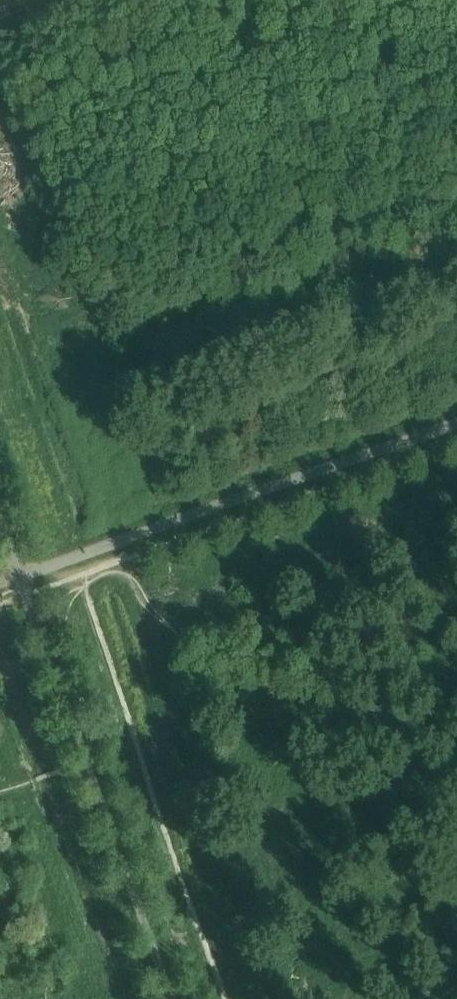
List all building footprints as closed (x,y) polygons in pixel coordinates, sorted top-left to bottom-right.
[(0,9),(0,19),(11,16),(8,7),(0,9)]
